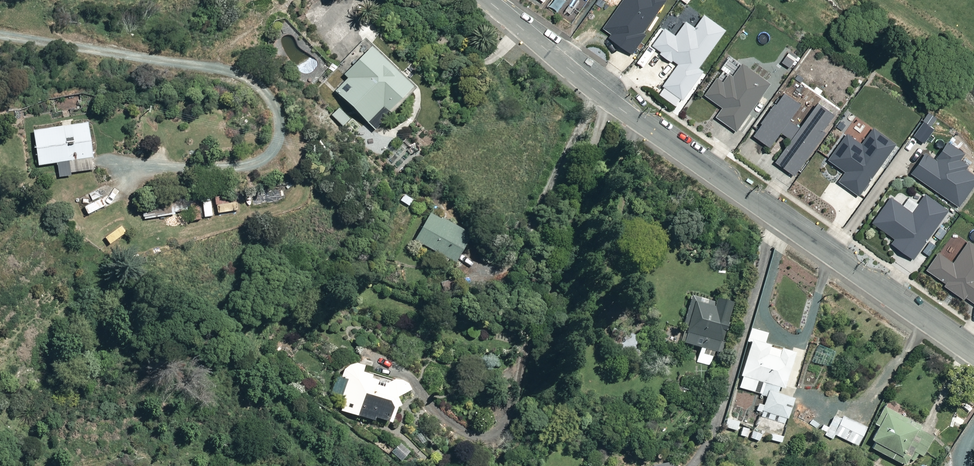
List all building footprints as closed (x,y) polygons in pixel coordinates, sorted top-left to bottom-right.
[(561,0),(550,0),(546,6),(556,13),(564,2),(561,0)] [(603,26),(612,32),(609,35),(633,52),(647,32),(644,30),(665,0),(621,0),(603,26)] [(725,29),(704,14),(696,26),(686,19),(676,33),(665,25),(652,43),(661,49),(660,52),(672,60),(673,59),(678,62),(663,84),(683,98),(703,69),(698,66),(725,29)] [(347,77),(334,91),(373,129),(413,88),(367,43),(341,71),(347,77)] [(770,82),(742,63),(734,75),(729,71),(723,80),(716,75),(704,93),(722,106),(716,114),(737,129),(770,82)] [(800,104),(785,93),(779,101),(777,99),(761,121),(763,122),(754,135),(771,147),(782,132),(791,139),(776,160),(795,174),(826,131),(823,129),(835,113),(820,102),(801,128),(789,119),(800,104)] [(350,122),(337,108),(329,116),(342,130),(350,122)] [(87,121),(33,129),(38,166),(56,163),(58,175),(94,169),(87,121)] [(862,143),(847,132),(828,158),(846,171),(839,180),(860,195),(898,144),(874,127),(862,143)] [(948,141),(936,158),(925,151),(910,173),(961,208),(973,188),(973,173),(967,168),(970,165),(962,159),(966,153),(948,141)] [(281,195),(280,186),(261,189),(262,197),(281,195)] [(401,192),(395,201),(406,208),(412,199),(401,192)] [(235,208),(233,196),(222,198),(221,193),(212,195),(214,212),(235,208)] [(950,210),(926,193),(912,211),(892,195),(872,222),(896,239),(893,242),(914,258),(950,210)] [(198,219),(196,197),(187,197),(188,220),(198,219)] [(210,215),(209,200),(200,201),(202,216),(210,215)] [(428,212),(414,239),(452,260),(467,232),(428,212)] [(969,240),(954,262),(939,252),(927,270),(947,283),(944,286),(966,299),(967,297),(973,302),(973,244),(969,240)] [(687,330),(684,342),(716,351),(730,298),(715,294),(712,301),(688,295),(679,327),(687,330)] [(753,327),(737,386),(766,395),(768,390),(776,392),(778,384),(784,386),(793,352),(764,344),(767,331),(753,327)] [(351,368),(341,411),(393,422),(402,379),(351,368)] [(812,387),(794,412),(822,432),(841,407),(812,387)] [(766,395),(762,410),(789,418),(795,398),(776,392),(768,390),(766,395)] [(876,443),(872,449),(901,464),(909,449),(922,456),(936,432),(885,405),(867,438),(876,443)] [(842,419),(834,436),(857,446),(865,429),(842,419)] [(959,430),(950,422),(940,435),(949,442),(959,430)]
